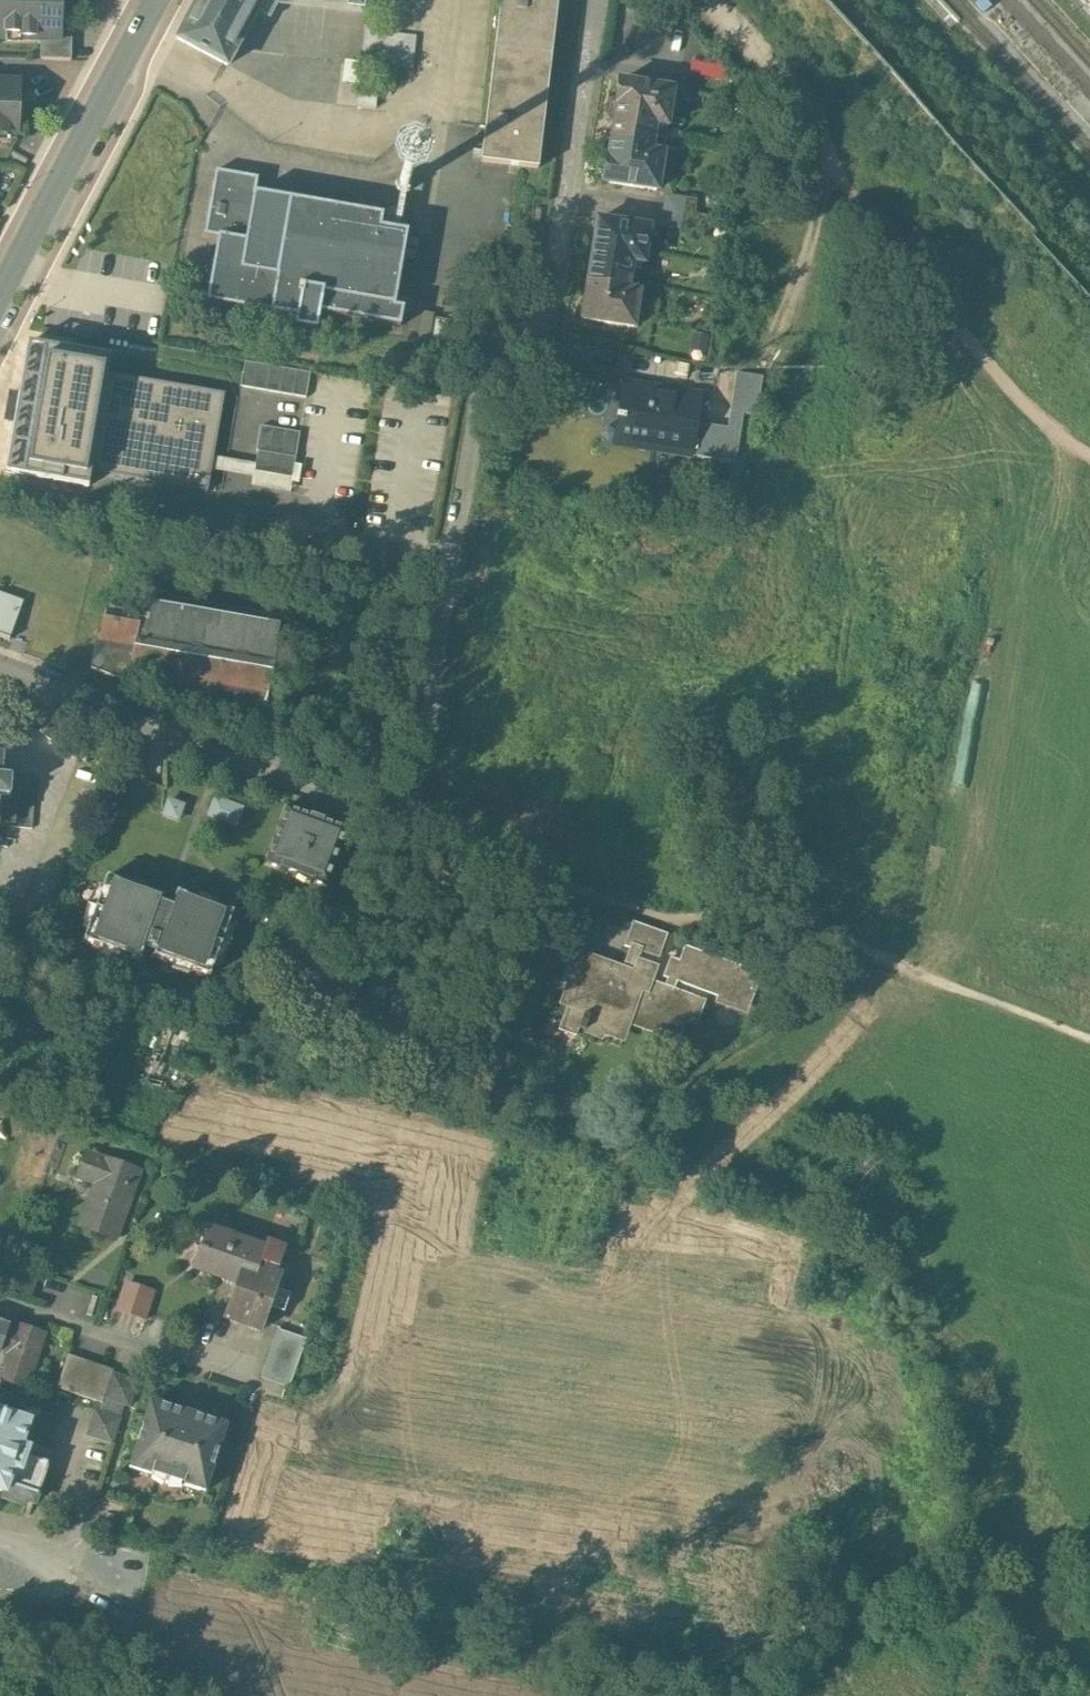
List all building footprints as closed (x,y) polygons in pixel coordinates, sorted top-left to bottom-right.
[(40,40),(59,41),(60,19),(60,0),(0,0),(0,39),(40,40)] [(185,40),(218,53),(209,52),(240,65),(267,0),(202,0),(185,40)] [(352,8),(370,10),(370,6),(373,0),(353,0),(352,8)] [(494,45),(551,51),(556,0),(499,0),(494,45)] [(72,19),(60,19),(59,41),(40,40),(39,58),(70,59),(72,19)] [(374,63),(417,65),(419,31),(366,29),(365,59),(348,58),(347,80),(373,81),(374,63)] [(551,51),(494,45),(482,161),(538,166),(551,51)] [(18,135),(18,77),(0,77),(0,135),(18,135)] [(672,87),(617,78),(602,181),(657,189),(672,87)] [(740,143),(729,140),(727,150),(738,152),(740,143)] [(257,176),(214,169),(203,232),(217,234),(206,300),(294,315),(292,325),(315,329),(318,310),(401,324),(404,306),(393,304),(406,231),(379,226),(382,214),(254,192),(257,176)] [(411,180),(408,175),(402,173),(396,176),(393,180),(395,187),(399,190),(406,190),(410,186),(411,180)] [(684,196),(663,194),(659,223),(681,226),(682,220),(684,196)] [(695,197),(684,196),(682,220),(705,222),(706,212),(694,211),(695,197)] [(649,224),(596,216),(580,319),(635,327),(640,289),(627,287),(631,258),(644,260),(649,224)] [(454,321),(432,318),(430,338),(452,340),(454,321)] [(24,356),(6,471),(86,484),(88,468),(208,488),(223,390),(107,371),(110,354),(43,343),(42,353),(30,351),(24,356)] [(775,359),(729,352),(725,377),(771,384),(775,359)] [(309,369),(244,359),(240,385),(305,395),(309,369)] [(672,390),(620,382),(614,417),(624,418),(621,434),(690,445),(694,420),(697,399),(671,395),(672,390)] [(712,423),(694,420),(690,445),(689,455),(706,458),(712,423)] [(299,430),(260,424),(256,448),(296,454),(299,430)] [(296,454),(256,448),(252,473),(292,479),(296,454)] [(0,590),(0,640),(9,643),(25,599),(0,590)] [(106,617),(103,640),(138,646),(134,671),(273,693),(284,622),(149,600),(145,623),(106,617)] [(0,753),(0,847),(7,847),(9,826),(19,827),(22,797),(11,796),(12,776),(1,775),(3,753),(0,753)] [(241,825),(248,804),(217,793),(210,814),(241,825)] [(348,828),(286,805),(265,863),(281,869),(282,865),(297,870),(293,879),(294,880),(298,871),(312,876),(310,879),(327,885),(348,828)] [(126,883),(106,876),(83,940),(103,948),(104,945),(121,951),(120,953),(139,961),(145,945),(160,905),(163,896),(143,889),(142,891),(125,885),(126,883)] [(196,898),(176,891),(170,908),(156,948),(153,956),(169,962),(173,963),(174,960),(190,966),(189,969),(209,976),(233,911),(213,904),(212,907),(195,901),(196,898)] [(170,908),(160,905),(145,945),(156,948),(170,908)] [(624,945),(630,947),(641,951),(658,958),(667,934),(633,921),(624,945)] [(156,948),(145,945),(139,961),(166,970),(169,962),(153,956),(156,948)] [(641,951),(630,947),(621,970),(648,980),(652,969),(637,964),(641,951)] [(667,978),(664,986),(673,989),(676,981),(720,997),(719,999),(741,1007),(746,991),(754,994),(758,981),(751,979),(753,973),(688,949),(686,955),(681,954),(678,961),(669,957),(662,976),(667,978)] [(621,970),(575,953),(568,971),(574,974),(564,1001),(585,1009),(578,1028),(584,1030),(584,1029),(600,1034),(601,1030),(621,1038),(627,1021),(655,1031),(657,1025),(677,1032),(683,1017),(693,1021),(700,1003),(683,997),(685,993),(673,989),(664,986),(648,980),(621,970)] [(140,1170),(84,1152),(77,1178),(93,1183),(80,1225),(116,1237),(140,1170)] [(261,1245),(210,1229),(204,1249),(197,1246),(190,1268),(233,1282),(223,1316),(261,1328),(279,1274),(275,1273),(255,1267),(261,1245)] [(264,1237),(261,1245),(255,1267),(275,1273),(284,1244),(264,1237)] [(151,1288),(126,1281),(117,1310),(142,1317),(151,1288)] [(4,1330),(0,1341),(0,1350),(5,1352),(0,1367),(0,1376),(3,1377),(26,1385),(44,1333),(15,1323),(12,1333),(4,1330)] [(304,1337),(276,1328),(259,1378),(287,1387),(304,1337)] [(82,1358),(66,1353),(55,1386),(70,1391),(82,1358)] [(112,1369),(82,1358),(70,1391),(101,1402),(102,1397),(111,1371),(112,1369)] [(136,1380),(111,1371),(102,1397),(127,1406),(136,1380)] [(183,1410),(150,1399),(127,1467),(170,1484),(184,1483),(205,1491),(226,1423),(195,1410),(183,1410)] [(120,1418),(94,1409),(85,1434),(112,1443),(120,1418)] [(0,1410),(0,1490),(2,1491),(21,1437),(27,1420),(0,1410)] [(21,1437),(2,1491),(0,1496),(0,1498),(23,1506),(25,1498),(34,1502),(48,1461),(25,1453),(29,1440),(21,1437)]
